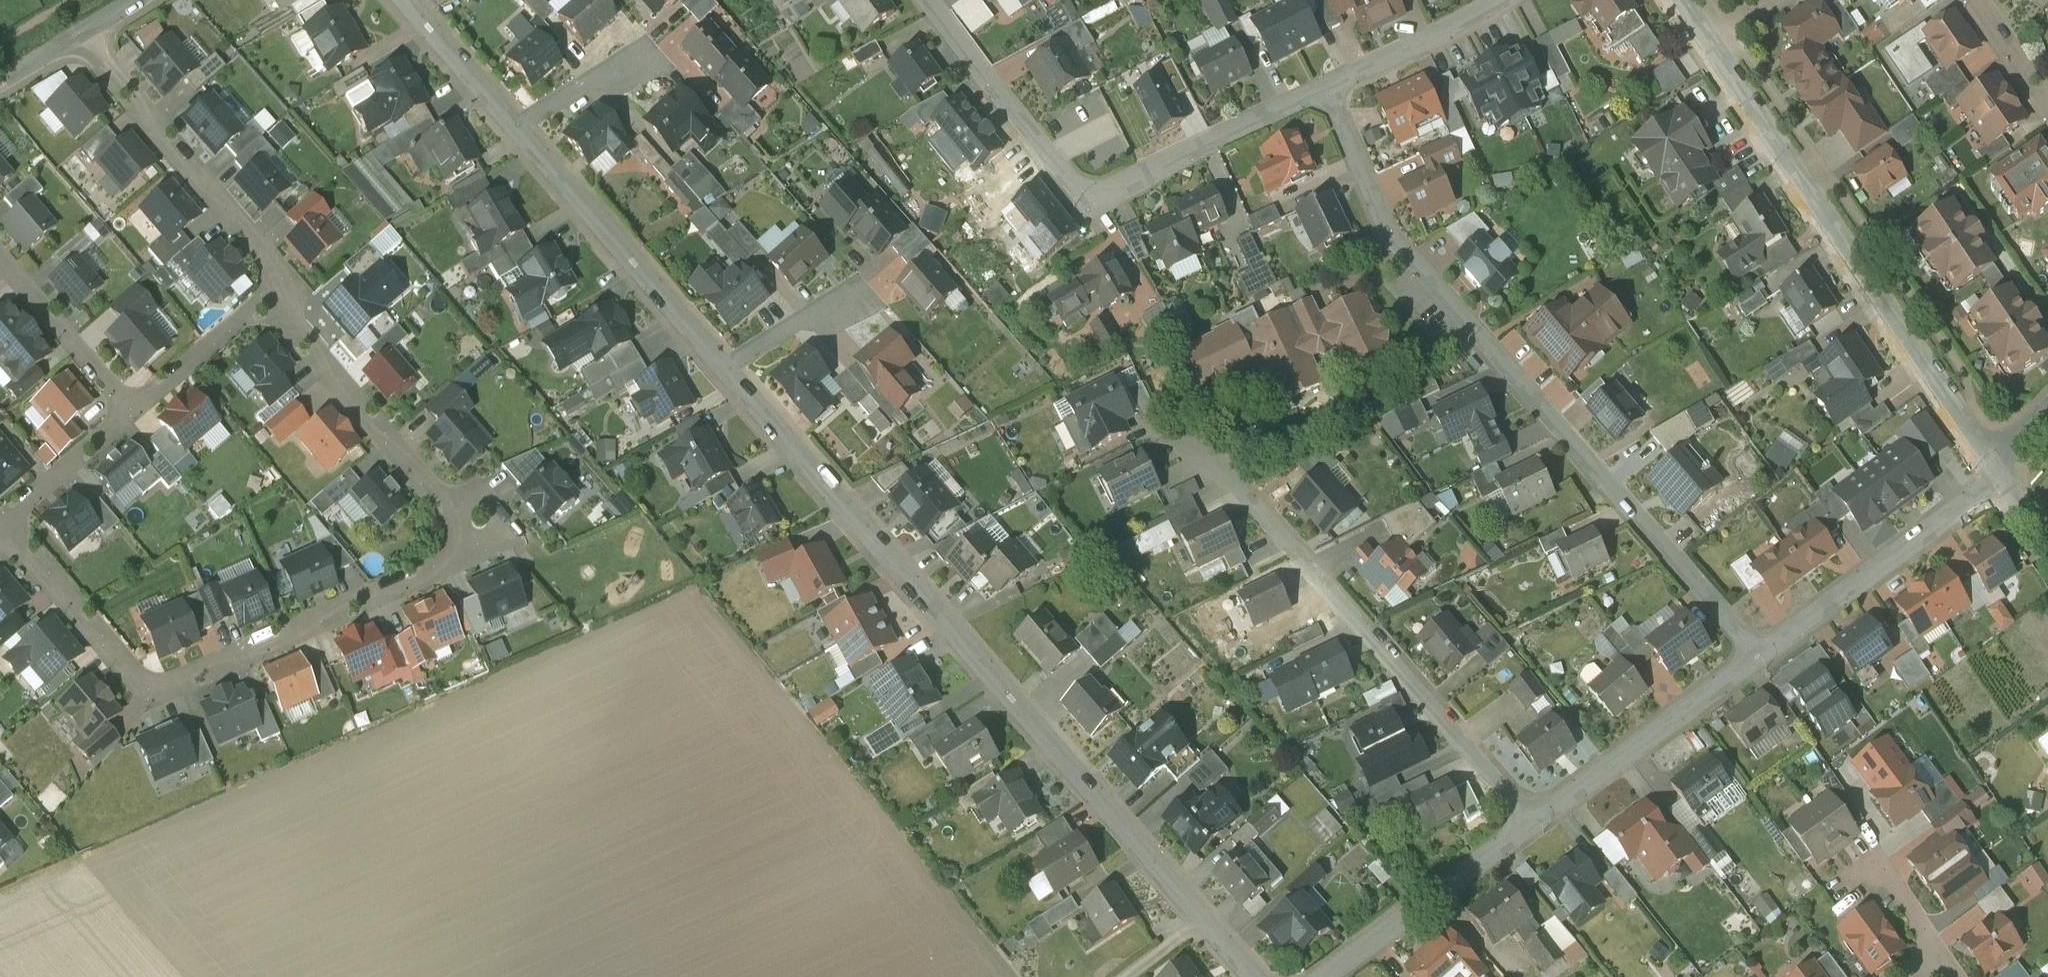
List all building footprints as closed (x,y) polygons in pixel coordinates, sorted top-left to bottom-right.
[(282,9),(280,10),(281,13),(289,9),(303,0),(277,0),(282,9)] [(289,9),(294,18),(321,2),(320,0),(303,0),(289,9)] [(429,1),(436,9),(450,0),(430,0),(429,1)] [(541,0),(527,0),(524,3),(537,17),(543,24),(554,14),(541,0)] [(558,19),(581,46),(596,34),(595,33),(614,16),(614,17),(615,16),(601,0),(579,0),(558,19)] [(656,15),(674,0),(643,0),(656,15)] [(682,4),(691,15),(707,0),(687,0),(682,4)] [(691,15),(700,25),(719,8),(713,0),(707,0),(691,15)] [(771,0),(782,15),(809,0),(772,0),(771,0)] [(839,1),(841,3),(843,1),(851,12),(849,14),(864,34),(893,13),(883,0),(840,0),(839,1)] [(969,0),(966,0),(953,11),(972,36),(994,19),(980,0),(969,0)] [(1022,11),(1015,0),(995,0),(1009,20),(1022,11)] [(1022,11),(1037,0),(1015,0),(1022,11)] [(1204,5),(1217,29),(1219,33),(1225,29),(1238,22),(1227,0),(1212,0),(1204,5)] [(1276,12),(1297,52),(1320,40),(1308,17),(1299,0),(1298,0),(1276,12)] [(1308,17),(1319,11),(1315,4),(1313,0),(1299,0),(1308,17)] [(1328,0),(1323,0),(1315,4),(1319,11),(1330,32),(1344,25),(1341,18),(1338,20),(1328,0)] [(1338,20),(1341,18),(1354,12),(1350,4),(1359,0),(1328,0),(1338,20)] [(1350,4),(1354,12),(1364,35),(1404,17),(1397,0),(1359,0),(1350,4)] [(1584,0),(1574,7),(1583,20),(1593,14),(1606,33),(1636,12),(1628,0),(1583,0),(1584,0)] [(1897,0),(1879,0),(1889,13),(1901,5),(1897,0)] [(1880,19),(1891,36),(1927,12),(1920,0),(1911,0),(1902,6),(1901,5),(1889,13),(1880,19)] [(321,2),(294,18),(304,34),(306,33),(305,31),(329,16),(321,2)] [(1859,32),(1839,3),(1824,13),(1838,33),(1837,34),(1843,43),(1859,32)] [(1818,4),(1801,15),(1798,14),(1788,21),(1787,24),(1783,27),(1792,41),(1795,39),(1802,50),(1813,43),(1818,50),(1827,44),(1828,40),(1837,34),(1838,33),(1824,13),(1818,4)] [(329,16),(305,31),(306,33),(329,72),(364,51),(340,10),(329,16)] [(1254,23),(1253,24),(1262,41),(1274,64),(1297,52),(1276,12),(1254,23)] [(1636,12),(1606,33),(1608,36),(1604,39),(1614,54),(1629,44),(1642,64),(1662,51),(1636,12)] [(1927,33),(1924,36),(1928,41),(1946,69),(1947,70),(1955,65),(1978,50),(1955,15),(1927,33)] [(1250,16),(1239,22),(1252,47),(1262,41),(1253,24),(1254,23),(1250,16)] [(543,24),(537,17),(527,26),(534,34),(549,52),(560,43),(543,24)] [(1081,21),(1051,36),(1057,48),(1066,43),(1075,56),(1095,43),(1081,21)] [(741,59),(710,24),(685,47),(716,82),(720,79),(741,60),(741,59)] [(1217,29),(1203,37),(1212,54),(1233,44),(1225,29),(1219,33),(1217,29)] [(1928,41),(1924,36),(1927,33),(1924,29),(1888,53),(1908,83),(1919,75),(1920,77),(1932,70),(1917,48),(1928,41)] [(534,34),(505,60),(529,88),(558,62),(549,52),(534,34)] [(169,40),(137,67),(164,99),(185,81),(196,71),(169,40)] [(883,54),(876,42),(852,56),(859,68),(883,54)] [(1057,48),(1044,57),(1046,61),(1031,70),(1042,88),(1044,87),(1052,101),(1076,87),(1073,82),(1086,74),(1075,56),(1066,43),(1057,48)] [(1212,54),(1196,63),(1213,95),(1250,75),(1234,43),(1233,44),(1212,54)] [(1810,106),(1842,84),(1831,69),(1832,65),(1826,57),(1822,56),(1818,50),(1813,43),(1802,50),(1786,62),(1784,68),(1789,75),(1787,76),(1786,81),(1790,87),(1796,88),(1797,87),(1810,106)] [(917,45),(889,66),(912,96),(939,76),(917,45)] [(1557,46),(1542,54),(1557,82),(1572,75),(1557,46)] [(1507,52),(1475,68),(1477,72),(1459,81),(1466,95),(1481,124),(1492,119),(1499,132),(1542,110),(1535,97),(1545,91),(1523,48),(1509,56),(1507,52)] [(741,60),(720,79),(735,96),(735,100),(743,110),(748,106),(770,87),(744,57),(741,59),(741,60)] [(212,58),(200,68),(211,81),(223,71),(212,58)] [(402,63),(386,73),(380,71),(371,77),(370,82),(369,83),(377,94),(376,101),(355,113),(367,134),(391,120),(394,125),(402,120),(424,107),(427,105),(419,92),(420,89),(415,80),(411,79),(402,63)] [(1671,63),(1653,76),(1666,96),(1685,83),(1671,63)] [(1946,69),(1925,84),(1937,102),(1942,98),(1966,82),(1955,65),(1947,70),(1946,69)] [(196,71),(185,81),(196,94),(211,81),(200,68),(196,71)] [(362,70),(330,89),(338,102),(345,97),(369,83),(362,70)] [(1466,95),(1459,81),(1455,83),(1451,74),(1441,79),(1448,93),(1452,102),(1466,95)] [(43,85),(56,101),(71,88),(60,75),(43,85)] [(1162,75),(1134,89),(1158,136),(1186,121),(1162,75)] [(1974,93),(1959,103),(1960,104),(1988,145),(1989,147),(2003,137),(2026,121),(1996,77),(1974,93)] [(1425,80),(1378,102),(1398,145),(1416,137),(1417,137),(1414,129),(1429,122),(1440,117),(1444,124),(1445,123),(1434,100),(1425,80)] [(88,93),(78,82),(71,88),(56,101),(48,108),(75,139),(105,114),(96,103),(98,101),(89,91),(88,93)] [(1966,82),(1942,98),(1950,111),(1960,104),(1959,103),(1974,93),(1966,82)] [(369,83),(345,97),(355,113),(376,101),(377,94),(369,83)] [(1842,84),(1810,106),(1809,107),(1812,113),(1814,113),(1815,113),(1820,119),(1819,120),(1819,122),(1828,136),(1840,129),(1864,113),(1863,111),(1857,103),(1858,99),(1850,86),(1845,86),(1844,83),(1842,84)] [(43,85),(29,93),(44,111),(48,108),(56,101),(43,85)] [(682,91),(647,123),(674,153),(693,136),(703,148),(717,135),(722,141),(724,139),(708,122),(709,121),(682,91)] [(1448,93),(1434,100),(1445,123),(1444,124),(1450,137),(1465,130),(1452,102),(1448,93)] [(927,128),(934,122),(954,105),(943,94),(914,110),(901,121),(910,132),(923,122),(927,128)] [(241,133),(210,98),(183,122),(215,157),(225,148),(242,134),(241,133)] [(743,110),(735,100),(719,114),(741,139),(762,121),(748,106),(743,110)] [(985,129),(961,100),(954,105),(934,122),(952,144),(958,150),(976,172),(1003,150),(993,138),(995,137),(987,127),(985,129)] [(424,107),(402,120),(409,133),(431,120),(424,107)] [(595,110),(577,127),(576,126),(562,138),(587,165),(588,164),(587,162),(604,146),(606,148),(621,134),(596,107),(594,109),(595,110)] [(1864,113),(1840,129),(1858,155),(1887,135),(1868,107),(1863,111),(1864,113)] [(257,119),(269,132),(278,123),(266,110),(257,119)] [(1684,112),(1674,119),(1673,117),(1635,143),(1636,144),(1633,146),(1658,184),(1661,182),(1679,208),(1713,186),(1717,183),(1699,157),(1710,150),(1684,112)] [(1914,117),(1890,133),(1902,151),(1925,135),(1914,117)] [(409,133),(401,137),(409,150),(422,143),(422,141),(438,132),(431,120),(409,133)] [(284,121),(270,133),(283,149),(297,137),(284,121)] [(438,132),(422,141),(422,143),(436,166),(445,182),(478,163),(454,122),(438,132)] [(1429,122),(1414,129),(1417,137),(1416,137),(1418,141),(1434,133),(1429,122)] [(242,134),(225,148),(236,160),(260,139),(263,137),(251,123),(241,133),(242,134)] [(106,129),(79,152),(91,167),(96,163),(98,165),(120,146),(106,129)] [(1450,137),(1451,141),(1459,159),(1475,151),(1465,130),(1450,137)] [(663,161),(641,135),(630,145),(652,170),(663,161)] [(2,165),(15,154),(0,136),(0,162),(2,165)] [(1297,136),(1267,150),(1273,164),(1258,171),(1268,193),(1269,194),(1314,173),(1297,136)] [(401,137),(340,174),(384,224),(413,207),(380,168),(392,161),(393,162),(400,158),(399,157),(409,151),(409,150),(401,137)] [(2003,137),(1989,147),(1988,145),(1977,153),(1985,165),(2010,148),(2003,137)] [(153,166),(129,138),(120,146),(98,165),(108,177),(121,193),(153,166)] [(236,160),(233,163),(244,176),(261,161),(265,165),(275,156),(260,139),(236,160)] [(1451,141),(1420,155),(1428,173),(1437,169),(1439,172),(1461,162),(1459,159),(1451,141)] [(436,166),(422,143),(409,150),(409,151),(423,174),(436,166)] [(1990,177),(2021,221),(2033,213),(2036,218),(2047,210),(2047,154),(2040,143),(1990,177)] [(958,150),(952,144),(942,153),(947,159),(958,150)] [(867,154),(900,198),(908,192),(875,148),(867,154)] [(1886,151),(1853,173),(1872,201),(1905,179),(1886,151)] [(695,159),(687,166),(682,162),(672,171),(687,188),(699,178),(706,171),(695,159)] [(244,176),(236,183),(262,213),(288,191),(265,165),(261,161),(244,176)] [(0,162),(0,188),(13,177),(2,165),(0,162)] [(1428,173),(1402,185),(1418,220),(1453,204),(1439,172),(1437,169),(1428,173)] [(1738,169),(1717,183),(1713,186),(1722,200),(1748,185),(1738,169)] [(112,201),(121,193),(108,177),(98,186),(112,201)] [(979,207),(995,194),(982,177),(966,190),(979,207)] [(1017,177),(995,194),(1008,212),(1015,206),(1014,206),(1030,193),(1017,177)] [(31,178),(4,201),(15,214),(30,201),(31,202),(42,192),(31,178)] [(711,191),(699,178),(687,188),(706,209),(727,196),(718,185),(711,191)] [(490,192),(483,180),(445,202),(452,214),(490,192)] [(850,183),(824,206),(846,230),(851,225),(850,224),(871,206),(850,183)] [(1748,185),(1722,200),(1734,218),(1758,202),(1748,185)] [(1030,193),(1014,206),(1015,206),(1034,229),(1020,241),(1040,264),(1078,233),(1039,186),(1030,193)] [(170,187),(141,212),(164,238),(169,244),(180,234),(198,219),(170,187)] [(1214,191),(1178,206),(1182,216),(1191,237),(1192,236),(1228,221),(1214,191)] [(499,193),(467,212),(480,233),(468,240),(476,255),(479,259),(483,257),(521,234),(522,233),(499,193)] [(1268,193),(1242,205),(1249,220),(1275,207),(1269,194),(1268,193)] [(995,194),(979,207),(995,228),(1012,216),(1008,212),(995,194)] [(311,196),(286,218),(298,233),(317,217),(319,219),(326,214),(311,196)] [(1330,196),(1298,211),(1318,252),(1350,236),(1330,196)] [(1734,218),(1733,218),(1747,240),(1758,256),(1787,237),(1762,199),(1758,202),(1734,218)] [(15,214),(1,226),(25,254),(54,229),(31,202),(30,201),(15,214)] [(871,206),(850,224),(851,225),(879,257),(891,246),(905,234),(876,201),(871,206)] [(995,228),(979,207),(969,214),(986,236),(995,228)] [(1275,207),(1249,220),(1254,232),(1255,234),(1281,221),(1275,207)] [(1974,229),(1966,227),(1952,207),(1916,231),(1925,246),(1920,249),(1941,281),(1947,277),(1956,292),(1983,274),(1993,267),(1979,246),(1981,238),(1974,229)] [(946,215),(927,208),(920,228),(939,235),(946,215)] [(1474,215),(1446,232),(1465,253),(1483,237),(1484,238),(1490,233),(1474,215)] [(1182,216),(1148,230),(1160,260),(1164,261),(1168,270),(1197,258),(1193,247),(1196,246),(1192,236),(1191,237),(1182,216)] [(298,233),(286,243),(308,268),(339,243),(319,219),(317,217),(298,233)] [(389,224),(371,242),(387,260),(406,241),(389,224)] [(728,235),(719,224),(707,235),(739,271),(742,268),(751,261),(728,235)] [(1119,233),(1130,250),(1142,245),(1139,237),(1143,236),(1137,224),(1119,233)] [(762,250),(740,225),(728,235),(751,261),(762,250)] [(914,226),(905,234),(891,246),(900,257),(923,236),(914,226)] [(1254,232),(1235,241),(1249,272),(1235,278),(1245,301),(1277,285),(1255,234),(1254,232)] [(804,233),(772,262),(795,289),(814,272),(813,271),(827,258),(804,233)] [(190,247),(180,234),(169,244),(164,238),(148,252),(163,269),(170,263),(190,247)] [(521,234),(483,257),(489,268),(490,267),(528,245),(521,234)] [(90,248),(79,236),(70,243),(81,256),(90,248)] [(923,236),(900,257),(909,267),(933,247),(923,236)] [(1484,238),(1483,237),(1465,253),(1459,258),(1469,270),(1466,273),(1480,289),(1483,286),(1493,298),(1517,277),(1506,263),(1511,259),(1500,246),(1495,251),(1484,238)] [(190,247),(170,263),(183,278),(186,275),(185,274),(209,254),(197,240),(190,247)] [(1747,240),(1720,258),(1735,281),(1760,265),(1755,258),(1758,256),(1747,240)] [(70,243),(52,259),(62,271),(76,260),(81,256),(70,243)] [(528,245),(490,267),(499,281),(519,270),(518,268),(536,258),(528,245)] [(209,254),(185,274),(186,275),(196,287),(198,286),(213,303),(216,301),(217,303),(221,303),(228,297),(228,293),(227,291),(244,277),(235,266),(237,265),(228,255),(227,256),(218,246),(209,254)] [(368,247),(342,269),(354,283),(375,264),(379,268),(383,265),(368,247)] [(536,258),(518,268),(519,270),(529,288),(512,298),(509,299),(520,318),(553,299),(553,300),(557,301),(564,297),(565,293),(565,292),(573,287),(567,276),(569,272),(564,265),(560,264),(559,265),(551,251),(552,250),(552,249),(536,258)] [(479,259),(476,255),(460,264),(468,279),(489,268),(483,257),(479,259)] [(928,259),(898,285),(929,321),(946,306),(945,305),(958,294),(928,259)] [(1112,259),(1084,276),(1087,280),(1096,295),(1106,311),(1133,294),(1112,259)] [(100,288),(76,260),(62,271),(50,281),(75,310),(100,288)] [(183,278),(170,263),(161,271),(174,286),(193,307),(198,302),(205,310),(213,303),(198,286),(196,287),(186,275),(183,278)] [(339,326),(390,282),(379,268),(375,264),(354,283),(323,309),(339,326)] [(739,271),(726,282),(713,267),(693,285),(706,300),(731,330),(747,317),(745,315),(765,298),(767,299),(768,298),(742,268),(739,271)] [(2009,292),(1993,267),(1983,274),(1999,299),(2009,292)] [(519,270),(499,281),(509,299),(512,298),(529,288),(519,270)] [(174,286),(161,271),(150,281),(163,296),(174,286)] [(1813,273),(1783,291),(1807,330),(1837,312),(1813,273)] [(1076,285),(1050,301),(1069,332),(1084,322),(1079,313),(1089,307),(1085,301),(1096,295),(1087,280),(1076,287),(1076,285)] [(390,282),(339,326),(347,336),(352,342),(354,341),(384,315),(382,312),(401,295),(390,282)] [(134,289),(110,310),(122,325),(137,312),(144,320),(153,312),(134,289)] [(1563,305),(1550,316),(1548,314),(1528,332),(1531,336),(1531,338),(1539,348),(1542,348),(1556,364),(1556,366),(1564,375),(1566,376),(1568,378),(1581,366),(1584,369),(1604,352),(1601,349),(1629,325),(1600,292),(1581,308),(1580,306),(1571,314),(1563,305)] [(2010,292),(2009,292),(1999,299),(1973,317),(1983,331),(1978,335),(1999,366),(2005,363),(2015,377),(2047,354),(2047,348),(2037,331),(2038,323),(2032,314),(2024,312),(2010,292)] [(1761,295),(1739,309),(1747,322),(1769,307),(1761,295)] [(1309,304),(1251,331),(1249,332),(1250,333),(1255,344),(1246,349),(1235,326),(1235,325),(1235,324),(1217,332),(1214,334),(1215,337),(1187,350),(1185,351),(1186,352),(1186,353),(1204,388),(1204,389),(1204,390),(1209,388),(1213,386),(1222,389),(1225,380),(1234,383),(1237,374),(1241,372),(1252,376),(1267,369),(1268,371),(1265,380),(1274,383),(1271,392),(1280,395),(1282,400),(1284,404),(1286,403),(1321,386),(1324,385),(1323,383),(1311,358),(1319,354),(1327,357),(1330,349),(1338,345),(1350,370),(1351,372),(1354,370),(1389,353),(1390,353),(1390,351),(1389,351),(1386,344),(1389,336),(1381,333),(1380,332),(1383,323),(1374,320),(1363,296),(1326,314),(1332,325),(1321,330),(1309,304)] [(1163,305),(1141,319),(1156,343),(1179,332),(1163,305)] [(608,307),(543,346),(544,348),(547,346),(559,365),(567,360),(570,365),(578,374),(597,363),(629,344),(630,343),(622,330),(625,328),(616,313),(613,315),(608,307)] [(22,336),(21,335),(22,334),(23,332),(27,328),(21,320),(18,323),(6,309),(0,314),(0,355),(22,336)] [(144,320),(137,312),(122,325),(107,338),(117,350),(113,352),(124,365),(127,362),(137,374),(167,348),(144,320)] [(1106,319),(1092,327),(1103,346),(1117,338),(1106,319)] [(0,355),(0,367),(5,372),(15,385),(32,370),(47,357),(35,343),(38,340),(27,328),(23,332),(22,334),(21,335),(22,336),(0,355)] [(396,328),(369,351),(379,363),(389,354),(406,340),(396,328)] [(890,335),(858,362),(859,363),(880,388),(899,372),(913,361),(890,335)] [(365,355),(354,341),(352,342),(347,336),(338,344),(355,364),(365,355)] [(1855,338),(1819,362),(1835,386),(1816,399),(1834,427),(1848,417),(1868,404),(1870,402),(1862,391),(1882,378),(1855,338)] [(267,341),(238,366),(259,390),(263,395),(281,379),(292,370),(267,341)] [(1809,343),(1776,362),(1786,376),(1817,355),(1809,343)] [(629,344),(597,363),(578,374),(588,391),(607,380),(639,361),(629,344)] [(807,350),(773,379),(796,405),(817,387),(829,377),(807,350)] [(411,379),(389,354),(379,363),(365,375),(387,400),(393,395),(397,399),(413,386),(409,381),(411,379)] [(482,360),(449,388),(459,399),(492,371),(482,360)] [(639,361),(607,380),(614,392),(646,373),(649,378),(649,377),(639,361)] [(880,388),(859,363),(848,372),(869,397),(870,397),(879,389),(880,388)] [(649,378),(635,386),(636,387),(639,386),(652,408),(645,412),(646,414),(650,412),(659,427),(693,407),(670,366),(649,377),(649,378)] [(1135,369),(1114,380),(1132,416),(1139,412),(1129,392),(1142,385),(1135,369)] [(15,385),(8,391),(18,403),(43,383),(32,370),(15,385)] [(869,397),(848,372),(834,384),(855,409),(869,397)] [(880,388),(879,389),(899,412),(919,395),(899,372),(880,388)] [(66,378),(33,407),(49,426),(57,435),(67,426),(90,407),(66,378)] [(275,402),(290,390),(281,379),(263,395),(259,390),(254,394),(267,409),(275,402)] [(1434,379),(1418,387),(1424,401),(1441,393),(1434,379)] [(1114,380),(1068,403),(1076,418),(1093,452),(1128,434),(1121,422),(1132,417),(1132,416),(1114,380)] [(1601,381),(1581,397),(1590,408),(1610,392),(1601,381)] [(1142,385),(1129,392),(1139,412),(1143,421),(1157,414),(1142,385)] [(817,387),(796,405),(815,426),(823,418),(819,414),(831,404),(817,387)] [(1642,418),(1616,387),(1610,392),(1590,408),(1617,440),(1642,418)] [(449,388),(424,410),(440,428),(457,413),(461,418),(469,411),(459,399),(449,388)] [(899,412),(879,389),(870,397),(899,430),(908,421),(899,412)] [(275,402),(283,412),(291,405),(298,399),(290,390),(275,402)] [(1480,390),(1434,413),(1450,445),(1467,437),(1476,432),(1495,423),(1496,423),(1480,390)] [(181,405),(180,402),(168,412),(170,414),(159,424),(164,430),(184,452),(185,452),(217,424),(193,395),(181,405)] [(257,418),(264,428),(283,412),(275,402),(267,409),(257,418)] [(1396,414),(1405,435),(1431,423),(1421,402),(1413,406),(1396,414)] [(1868,404),(1848,417),(1855,427),(1874,413),(1868,404)] [(283,412),(264,428),(279,445),(306,422),(291,405),(283,412)] [(1874,413),(1855,427),(1862,438),(1892,417),(1884,406),(1874,413)] [(357,447),(329,413),(298,439),(327,473),(357,447)] [(440,428),(428,439),(438,451),(436,452),(446,464),(448,462),(458,473),(465,467),(470,467),(479,459),(479,454),(483,451),(471,437),(475,434),(461,418),(457,413),(440,428)] [(1685,415),(1650,435),(1662,449),(1693,431),(1685,415)] [(1946,445),(1924,416),(1912,425),(1933,454),(1946,445)] [(707,433),(698,418),(676,431),(685,446),(707,433)] [(1081,458),(1093,452),(1076,418),(1063,424),(1081,458)] [(1495,423),(1476,432),(1483,448),(1503,438),(1495,423)] [(1933,454),(1912,425),(1897,436),(1903,445),(1904,445),(1919,465),(1933,454)] [(57,435),(49,426),(40,434),(58,456),(78,439),(67,426),(57,435)] [(184,452),(164,430),(149,443),(159,455),(172,470),(189,456),(185,452),(184,452)] [(1475,452),(1483,448),(1476,432),(1467,437),(1475,452)] [(685,446),(662,459),(674,480),(685,474),(686,475),(687,475),(698,493),(704,489),(730,475),(731,474),(708,433),(707,433),(685,446)] [(1785,468),(1804,448),(1789,434),(1770,454),(1785,468)] [(600,462),(618,461),(616,440),(599,441),(600,462)] [(26,472),(0,442),(0,495),(26,472)] [(147,465),(129,445),(115,457),(114,456),(106,462),(107,464),(93,476),(113,500),(131,485),(142,498),(160,482),(161,482),(147,465)] [(1919,465),(1904,445),(1903,445),(1881,462),(1910,500),(1917,495),(1915,493),(1931,481),(1919,465)] [(1325,449),(1296,463),(1313,482),(1325,472),(1328,476),(1340,465),(1325,449)] [(1703,474),(1683,451),(1650,480),(1683,518),(1721,485),(1708,470),(1703,474)] [(534,453),(501,468),(522,492),(548,469),(534,453)] [(172,470),(159,455),(147,465),(161,482),(160,482),(168,491),(181,481),(172,470)] [(1142,455),(1101,476),(1118,510),(1159,489),(1142,455)] [(1881,462),(1858,479),(1887,517),(1910,500),(1881,462)] [(1538,464),(1514,476),(1513,475),(1504,479),(1496,483),(1501,493),(1513,517),(1555,497),(1539,463),(1538,463),(1538,464)] [(903,465),(872,480),(885,495),(910,473),(903,465)] [(1497,465),(1471,477),(1483,501),(1501,493),(1496,483),(1504,479),(1497,465)] [(554,474),(549,469),(548,469),(522,492),(518,496),(528,507),(525,509),(533,517),(535,516),(544,526),(557,514),(560,518),(566,515),(570,511),(574,506),(571,502),(575,499),(570,493),(571,492),(568,486),(565,481),(561,478),(555,474),(554,474)] [(348,471),(321,495),(333,509),(350,495),(361,486),(348,471)] [(959,509),(925,471),(892,499),(911,520),(910,522),(925,539),(959,509)] [(1328,476),(1325,472),(1313,482),(1294,499),(1325,534),(1356,507),(1328,476)] [(386,484),(376,473),(361,486),(350,495),(360,507),(358,508),(369,521),(370,520),(380,531),(407,509),(397,497),(398,496),(388,483),(386,484)] [(730,475),(704,489),(711,500),(736,486),(730,475)] [(1836,495),(1835,495),(1850,516),(1862,532),(1879,520),(1880,522),(1887,517),(1858,479),(1836,495)] [(736,486),(711,500),(719,514),(729,508),(729,507),(743,498),(736,486)] [(1836,495),(1830,486),(1815,497),(1820,504),(1836,526),(1850,516),(1835,495),(1836,495)] [(704,489),(698,493),(686,499),(693,510),(711,500),(704,489)] [(743,498),(729,507),(729,508),(751,544),(752,544),(752,543),(764,536),(764,537),(783,526),(782,525),(768,502),(768,501),(760,489),(743,498)] [(82,509),(71,497),(54,512),(54,515),(43,524),(67,553),(96,529),(98,528),(82,509)] [(119,525),(95,498),(82,509),(98,528),(96,529),(104,538),(119,525)] [(1192,498),(1163,511),(1170,524),(1198,510),(1192,498)] [(1417,503),(1382,520),(1393,542),(1401,538),(1411,549),(1437,526),(1417,503)] [(1820,504),(1805,515),(1814,526),(1825,541),(1839,530),(1836,526),(1820,504)] [(1198,510),(1170,524),(1177,540),(1182,537),(1182,536),(1205,525),(1198,510)] [(1205,525),(1182,536),(1182,537),(1198,568),(1223,556),(1239,548),(1232,532),(1230,533),(1223,518),(1224,517),(1223,516),(1205,525)] [(1170,524),(1134,541),(1142,557),(1177,540),(1170,524)] [(1814,526),(1784,547),(1804,576),(1835,553),(1825,541),(1814,526)] [(1014,545),(999,527),(984,536),(1001,556),(1014,545)] [(1563,532),(1540,543),(1547,558),(1559,552),(1558,549),(1569,544),(1563,532)] [(1569,544),(1558,549),(1559,552),(1572,579),(1608,561),(1594,532),(1569,544)] [(984,536),(972,547),(968,543),(962,549),(949,560),(950,561),(970,584),(989,568),(1002,557),(1001,556),(984,536)] [(952,538),(935,553),(945,565),(950,561),(949,560),(962,549),(952,538)] [(354,566),(331,540),(330,539),(315,546),(317,550),(318,549),(331,577),(354,566)] [(787,541),(756,555),(770,585),(786,576),(779,564),(794,557),(787,541)] [(1993,543),(1989,542),(1978,550),(1977,553),(1967,560),(1977,576),(1989,593),(1997,587),(2003,583),(2001,580),(2012,572),(2007,565),(2008,561),(2002,552),(1998,551),(1993,543)] [(1400,543),(1377,563),(1366,551),(1353,562),(1370,582),(1368,583),(1378,595),(1379,593),(1384,598),(1397,588),(1403,596),(1421,580),(1416,574),(1416,562),(1400,543)] [(1036,569),(1015,544),(1014,545),(1001,556),(1002,557),(989,568),(998,579),(993,583),(1001,592),(1013,582),(1016,586),(1036,569)] [(1755,569),(1754,569),(1765,584),(1774,597),(1804,576),(1784,547),(1755,569)] [(823,548),(788,567),(809,605),(844,586),(823,548)] [(1247,563),(1239,548),(1223,556),(1231,572),(1247,563)] [(317,550),(298,558),(299,560),(281,568),(297,603),(335,586),(331,577),(318,549),(317,550)] [(1428,556),(1423,556),(1416,562),(1416,574),(1421,580),(1426,581),(1436,571),(1437,567),(1428,556)] [(1755,569),(1746,557),(1730,568),(1749,595),(1765,584),(1754,569),(1755,569)] [(1204,567),(1188,572),(1191,582),(1207,577),(1204,567)] [(989,568),(970,584),(980,595),(993,583),(998,579),(989,568)] [(507,571),(469,588),(473,599),(484,624),(486,623),(500,617),(501,620),(523,610),(522,607),(523,607),(507,571)] [(1957,589),(1945,572),(1921,588),(1944,623),(1967,607),(1968,606),(1957,589)] [(0,577),(0,626),(11,617),(26,604),(2,576),(0,577)] [(1997,587),(1989,593),(1977,576),(1967,582),(1987,613),(2006,600),(1997,587)] [(255,578),(223,592),(221,586),(213,590),(226,621),(233,617),(238,629),(251,623),(252,626),(263,621),(262,619),(271,614),(255,578)] [(1275,580),(1238,598),(1253,628),(1290,610),(1275,580)] [(1987,613),(1967,582),(1957,589),(1968,606),(1967,607),(1974,617),(1985,609),(1987,613)] [(1921,588),(1897,604),(1909,622),(1918,635),(1928,628),(1931,632),(1944,623),(1921,588)] [(213,590),(198,596),(211,627),(226,621),(213,590)] [(197,596),(178,605),(179,606),(180,606),(194,637),(212,629),(211,627),(198,596),(197,596)] [(404,619),(443,602),(440,596),(402,613),(404,619)] [(473,599),(458,606),(473,639),(489,632),(486,623),(484,624),(473,599)] [(846,599),(818,614),(824,626),(829,624),(828,623),(852,610),(846,599)] [(852,610),(828,623),(829,624),(841,645),(883,622),(870,599),(852,610)] [(443,602),(404,619),(412,635),(419,652),(421,651),(458,635),(443,602)] [(179,606),(142,623),(159,661),(171,656),(173,658),(185,653),(184,650),(197,644),(194,637),(180,606),(179,606)] [(1688,619),(1666,635),(1664,633),(1648,644),(1656,655),(1671,675),(1711,646),(1688,615),(1686,616),(1688,619)] [(11,617),(0,626),(0,651),(17,636),(23,631),(11,617)] [(1077,653),(1045,617),(1035,626),(1033,624),(1017,639),(1050,677),(1077,653)] [(36,621),(23,631),(31,641),(44,630),(36,621)] [(1450,621),(1423,643),(1449,675),(1476,653),(1481,649),(1480,648),(1475,642),(1471,646),(1450,621)] [(1869,623),(1851,636),(1850,635),(1834,647),(1855,676),(1891,650),(1869,621),(1868,622),(1869,623)] [(883,622),(841,645),(853,667),(853,668),(877,655),(895,645),(883,622)] [(1909,622),(1899,629),(1910,646),(1921,639),(1921,638),(1920,639),(1918,635),(1909,622)] [(25,646),(5,663),(17,677),(29,666),(45,686),(49,683),(67,668),(80,656),(52,623),(25,646)] [(1093,626),(1077,641),(1092,657),(1109,643),(1093,626)] [(1317,626),(1293,638),(1299,650),(1323,639),(1317,626)] [(1623,641),(1611,628),(1600,638),(1616,657),(1627,647),(1623,641)] [(1648,644),(1636,630),(1623,641),(1627,647),(1643,664),(1656,655),(1648,644)] [(31,641),(23,631),(17,636),(25,646),(31,641)] [(371,632),(359,637),(358,633),(346,639),(347,642),(336,647),(352,684),(368,677),(369,677),(371,676),(382,671),(387,668),(377,647),(371,632)] [(1497,634),(1480,648),(1481,649),(1476,653),(1489,668),(1511,650),(1497,634)] [(412,635),(395,643),(407,670),(409,674),(427,666),(421,651),(419,652),(412,635)] [(461,642),(458,635),(421,651),(427,666),(434,663),(431,656),(461,642)] [(1109,643),(1092,657),(1103,670),(1127,648),(1117,636),(1109,643)] [(394,639),(377,647),(387,668),(382,671),(386,680),(407,670),(395,643),(394,639)] [(1921,639),(1910,646),(1914,652),(1919,659),(1930,652),(1921,639)] [(1337,647),(1298,665),(1300,668),(1314,697),(1315,697),(1352,679),(1337,647)] [(1914,652),(1902,660),(1913,676),(1903,683),(1909,692),(1931,678),(1919,659),(1914,652)] [(1819,654),(1784,679),(1790,687),(1789,688),(1791,691),(1808,713),(1806,714),(1826,741),(1856,718),(1839,694),(1831,700),(1828,697),(1836,691),(1823,672),(1829,668),(1819,654)] [(877,655),(853,668),(853,667),(848,669),(856,684),(883,667),(877,655)] [(298,660),(265,675),(281,711),(310,699),(314,697),(303,672),(298,660)] [(916,661),(875,686),(902,728),(942,702),(916,661)] [(1621,661),(1589,688),(1614,718),(1646,690),(1621,661)] [(320,664),(303,672),(314,697),(310,699),(313,706),(334,697),(320,664)] [(67,668),(49,683),(57,693),(75,677),(67,668)] [(1300,668),(1272,681),(1287,713),(1316,700),(1315,697),(1314,697),(1300,668)] [(1545,699),(1530,676),(1512,688),(1528,711),(1545,699)] [(1784,679),(1774,686),(1778,693),(1782,698),(1791,691),(1789,688),(1790,687),(1784,679)] [(98,692),(89,681),(57,708),(84,739),(87,743),(105,727),(118,716),(109,704),(110,703),(100,691),(98,692)] [(45,686),(39,691),(47,701),(57,693),(49,683),(45,686)] [(1100,697),(1088,683),(1063,705),(1093,738),(1121,713),(1104,693),(1100,697)] [(227,691),(211,698),(213,704),(202,709),(218,745),(254,729),(258,728),(250,710),(242,691),(230,697),(227,691)] [(1782,698),(1778,693),(1767,701),(1784,724),(1783,725),(1788,731),(1798,723),(1782,698)] [(1763,695),(1728,721),(1749,750),(1783,725),(1784,724),(1767,701),(1763,695)] [(836,698),(812,709),(819,725),(844,714),(836,698)] [(279,736),(265,703),(250,710),(258,728),(254,729),(261,744),(279,736)] [(1391,714),(1353,733),(1367,761),(1369,765),(1407,746),(1406,742),(1391,714)] [(948,715),(911,739),(917,748),(928,741),(935,752),(960,736),(948,715)] [(1162,717),(1139,737),(1138,737),(1112,760),(1113,761),(1113,760),(1138,789),(1139,791),(1164,768),(1165,767),(1187,748),(1181,741),(1183,740),(1162,717)] [(1554,718),(1518,744),(1539,774),(1576,748),(1554,718)] [(170,725),(155,732),(156,736),(137,744),(154,782),(192,765),(193,765),(183,740),(176,727),(172,729),(170,725)] [(892,725),(866,741),(878,760),(904,743),(892,725)] [(105,727),(87,743),(84,739),(75,747),(95,770),(119,744),(105,727)] [(960,736),(935,752),(955,784),(1000,756),(983,730),(970,738),(967,732),(960,736)] [(199,733),(183,740),(193,765),(192,765),(195,771),(212,763),(199,733)] [(1407,746),(1369,765),(1367,761),(1359,765),(1370,786),(1394,775),(1427,759),(1416,737),(1406,742),(1407,746)] [(2039,743),(2047,755),(2047,737),(2039,743)] [(1876,793),(1909,770),(1887,741),(1855,765),(1876,793)] [(1187,748),(1165,767),(1164,768),(1178,784),(1201,764),(1187,748)] [(1212,753),(1201,764),(1178,784),(1186,778),(1200,794),(1204,794),(1229,773),(1212,753)] [(1711,757),(1672,786),(1699,823),(1712,814),(1706,806),(1732,787),(1711,757)] [(1925,757),(1909,770),(1927,795),(1944,782),(1925,757)] [(1876,793),(1873,796),(1896,827),(1919,809),(1931,800),(1927,795),(1909,770),(1876,793)] [(999,787),(975,803),(977,806),(990,825),(1002,817),(1010,830),(1023,822),(1026,825),(1041,815),(1025,792),(1030,789),(1020,774),(999,787)] [(1394,775),(1370,787),(1370,786),(1364,789),(1371,804),(1397,791),(1401,789),(1394,775)] [(992,776),(958,798),(967,813),(977,806),(975,803),(999,787),(992,776)] [(1944,782),(1927,795),(1931,800),(1919,809),(1932,826),(1960,805),(1944,782)] [(1449,783),(1412,802),(1428,834),(1465,814),(1449,783)] [(0,785),(0,809),(12,799),(0,785)] [(1732,787),(1706,806),(1712,814),(1717,820),(1743,801),(1732,787)] [(1219,791),(1200,807),(1192,798),(1165,821),(1196,856),(1222,833),(1222,832),(1240,816),(1219,791)] [(1397,791),(1375,802),(1381,816),(1404,805),(1397,791)] [(1864,821),(1844,791),(1832,799),(1853,829),(1864,821)] [(1832,799),(1830,796),(1810,811),(1838,850),(1858,835),(1853,829),(1832,799)] [(1664,830),(1646,805),(1610,832),(1631,862),(1640,856),(1658,881),(1664,877),(1669,878),(1679,871),(1680,865),(1686,861),(1687,860),(1664,830)] [(1960,805),(1932,826),(1941,839),(1949,833),(1954,839),(1975,824),(1960,805)] [(1269,810),(1249,828),(1259,839),(1279,822),(1269,810)] [(1838,850),(1810,811),(1789,826),(1792,829),(1813,858),(1817,865),(1838,850)] [(1063,820),(1036,837),(1049,856),(1076,838),(1063,820)] [(1723,854),(1704,827),(1691,837),(1711,863),(1723,854)] [(13,843),(0,828),(0,854),(13,843)] [(1813,858),(1792,829),(1782,836),(1803,865),(1813,858)] [(1709,865),(1683,831),(1664,830),(1687,860),(1686,861),(1695,875),(1709,865)] [(1941,839),(1910,862),(1932,891),(1970,862),(1954,839),(1949,833),(1941,839)] [(1049,856),(1037,864),(1058,894),(1097,868),(1077,837),(1076,838),(1049,856)] [(1254,869),(1239,852),(1213,874),(1231,894),(1229,896),(1241,910),(1279,876),(1265,860),(1254,869)] [(1578,855),(1543,880),(1564,908),(1565,910),(1574,903),(1599,884),(1578,855)] [(2026,873),(2038,893),(2047,887),(2047,870),(2044,862),(2026,873)] [(1314,867),(1287,891),(1296,900),(1301,896),(1303,898),(1325,879),(1314,867)] [(1629,887),(1615,869),(1602,879),(1617,897),(1629,887)] [(1540,930),(1509,887),(1470,915),(1493,947),(1514,931),(1526,947),(1543,934),(1540,930)] [(1116,888),(1085,907),(1106,941),(1137,921),(1116,888)] [(2000,889),(1977,906),(1990,924),(1998,918),(2000,920),(2015,909),(2000,889)] [(1770,892),(1756,902),(1771,924),(1786,914),(1770,892)] [(1296,900),(1261,932),(1280,953),(1293,942),(1303,953),(1330,929),(1303,898),(1301,896),(1296,900)] [(1073,898),(1044,917),(1053,930),(1081,912),(1073,898)] [(1574,903),(1565,910),(1564,908),(1553,917),(1562,927),(1581,913),(1574,903)] [(1872,908),(1841,931),(1873,974),(1875,972),(1878,976),(1893,965),(1890,961),(1904,951),(1872,908)] [(1990,924),(1964,944),(1968,949),(1967,953),(1971,958),(1973,957),(1985,973),(2020,948),(2000,920),(1998,918),(1990,924)] [(1576,943),(1555,919),(1540,930),(1543,934),(1559,956),(1576,943)] [(1428,949),(1428,952),(1409,969),(1416,976),(1485,976),(1487,976),(1448,932),(1428,949)] [(1559,956),(1543,934),(1526,947),(1546,974),(1563,961),(1559,956)] [(1828,956),(1814,966),(1822,976),(1844,976),(1828,956)] [(1184,962),(1164,976),(1195,976),(1184,962)] [(1798,976),(1792,976),(1790,976),(1822,976),(1814,966),(1813,966),(1798,976)]
